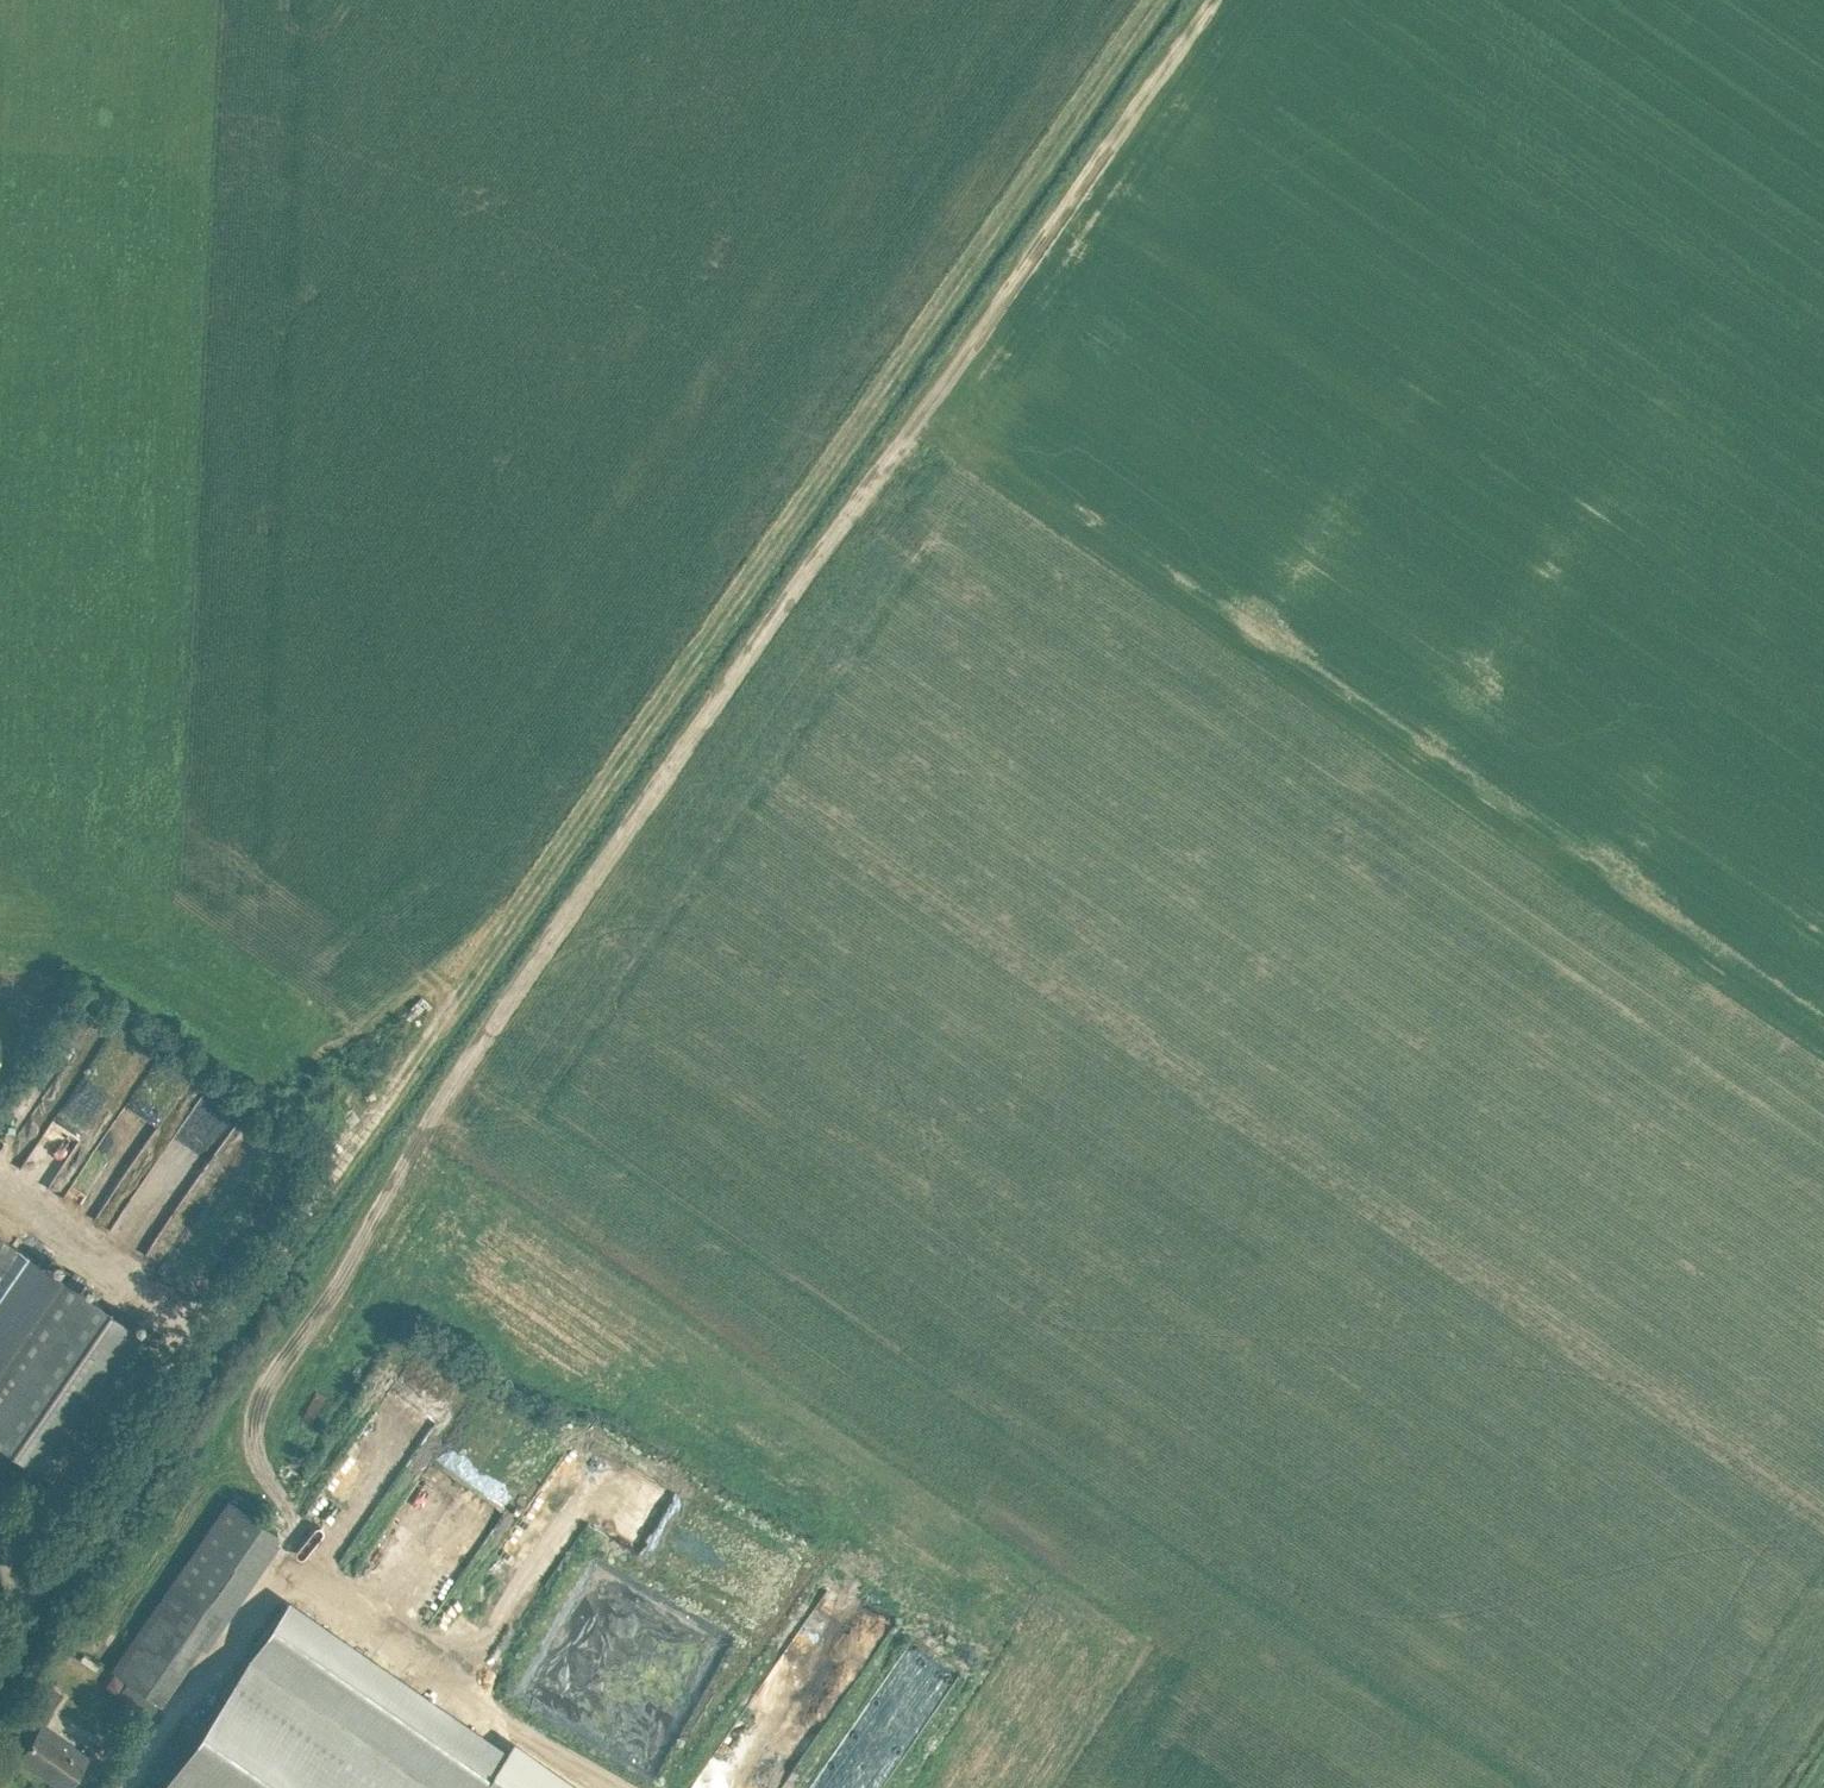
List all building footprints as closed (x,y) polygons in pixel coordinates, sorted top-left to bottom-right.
[(15,1243),(0,1233),(0,1265),(15,1243)] [(0,1289),(0,1442),(62,1485),(76,1465),(159,1345),(59,1276),(25,1252),(0,1289)] [(386,1670),(306,1787),(559,1787),(386,1670)] [(64,1787),(88,1753),(41,1721),(19,1754),(46,1773),(45,1775),(64,1787)]
